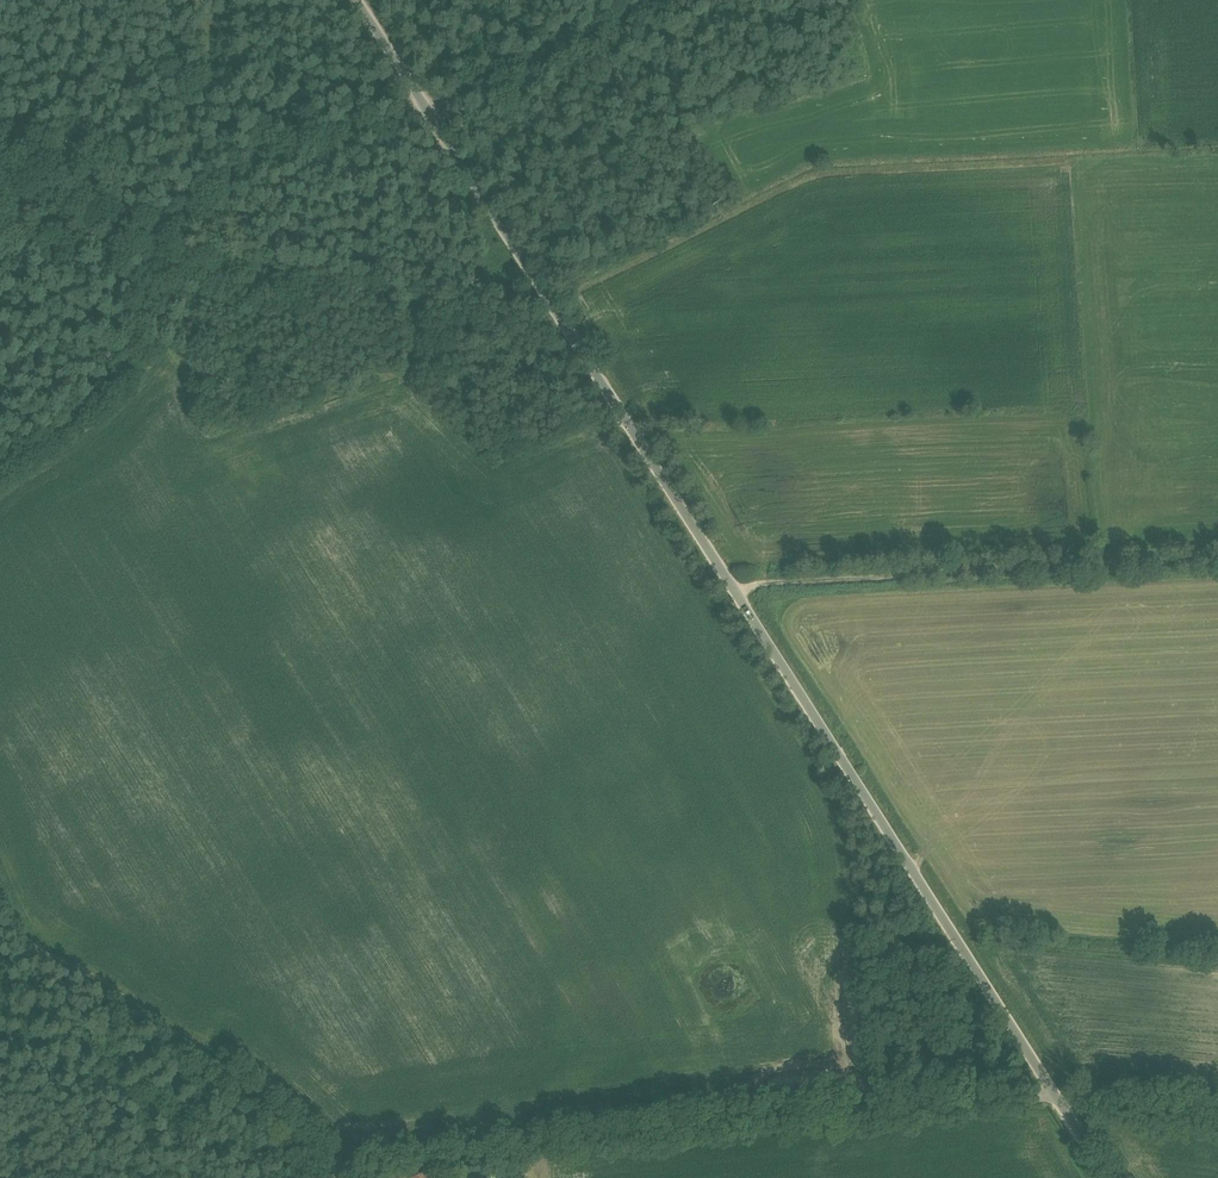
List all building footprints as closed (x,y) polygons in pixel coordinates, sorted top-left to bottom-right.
[(411,1177),(433,1177),(429,1170),(411,1177)]
